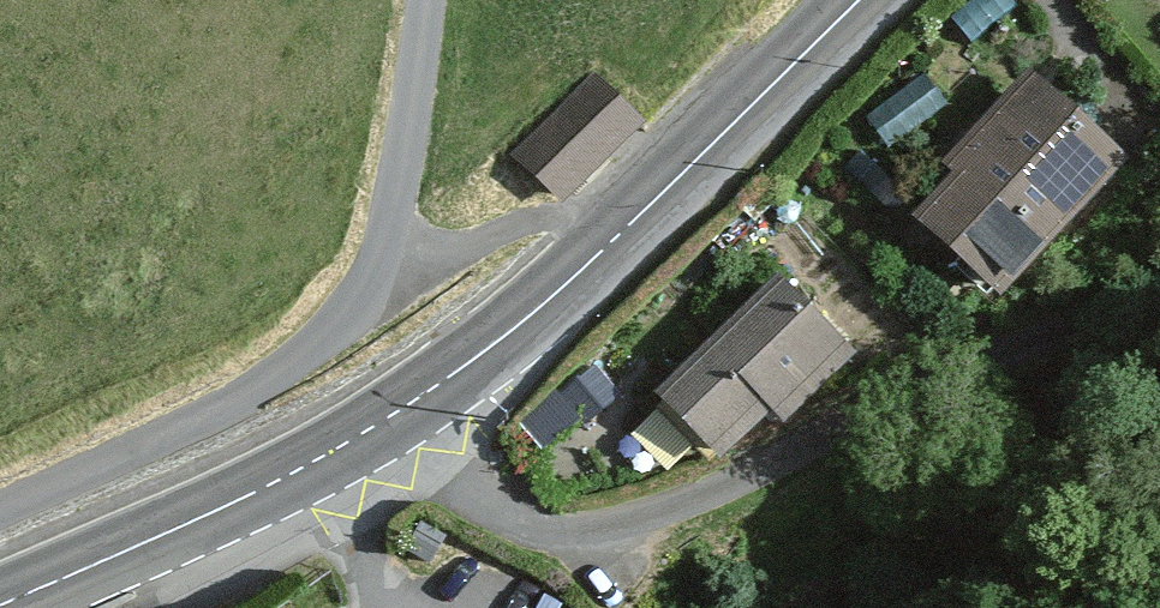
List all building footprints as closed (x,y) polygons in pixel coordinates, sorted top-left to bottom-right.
[(1088,162),(1002,78),(877,205),(962,289),(1088,162)] [(581,79),(507,158),(556,204),(630,125),(581,79)] [(745,287),(614,395),(679,472),(809,364),(745,287)]
